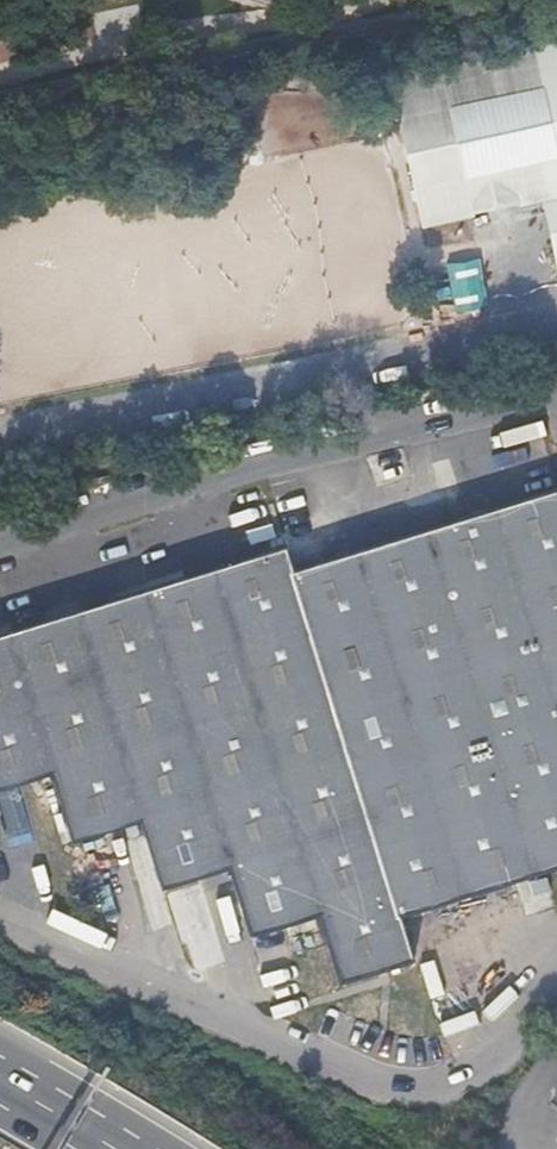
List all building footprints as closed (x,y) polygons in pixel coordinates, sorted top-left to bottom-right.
[(394,83),(425,223),(543,200),(556,263),(556,48),(394,83)] [(449,290),(482,282),(475,256),(442,264),(449,290)] [(508,886),(556,869),(556,727),(555,722),(556,722),(556,489),(291,569),(283,543),(0,631),(0,794),(49,780),(70,846),(138,829),(161,896),(228,874),(251,941),(317,919),(341,988),(414,964),(407,945),(398,922),(508,886)] [(516,910),(508,886),(398,922),(407,945),(516,910)]
